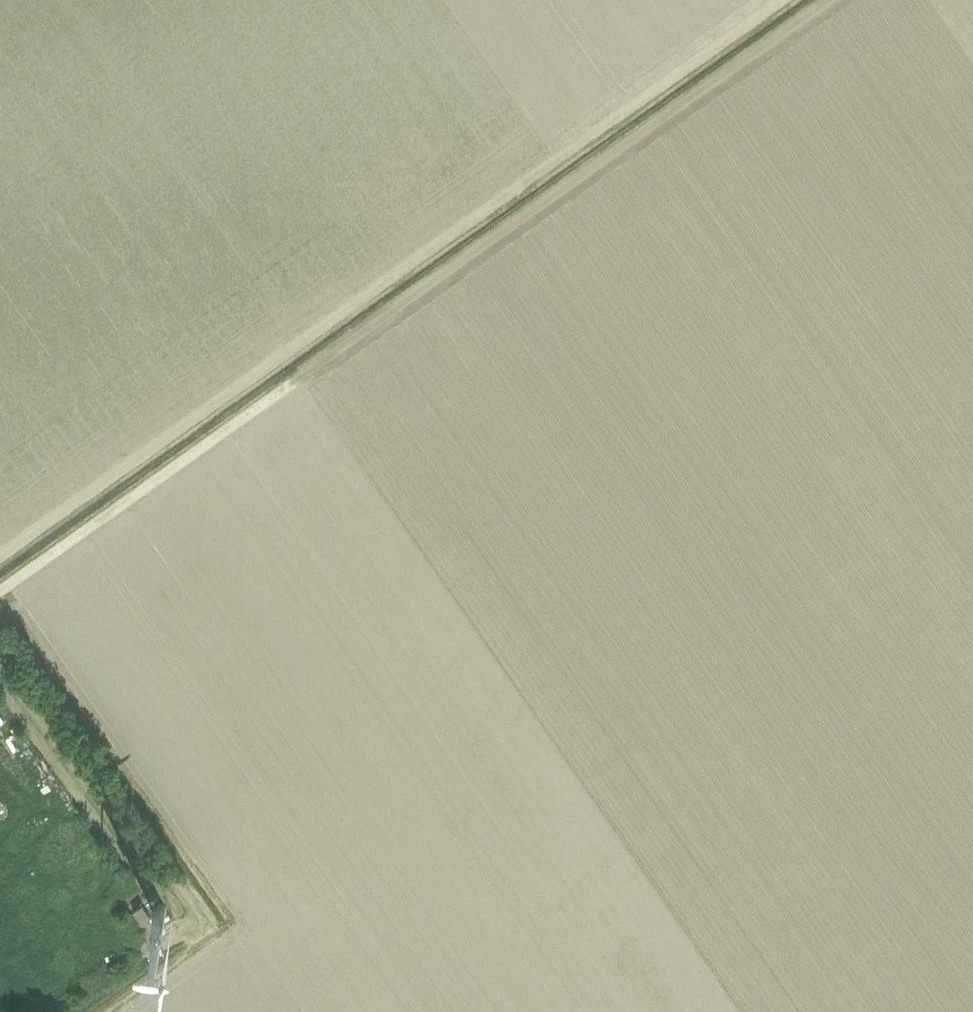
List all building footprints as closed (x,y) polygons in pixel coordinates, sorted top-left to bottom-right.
[(133,910),(142,922),(151,916),(142,904),(133,910)]
